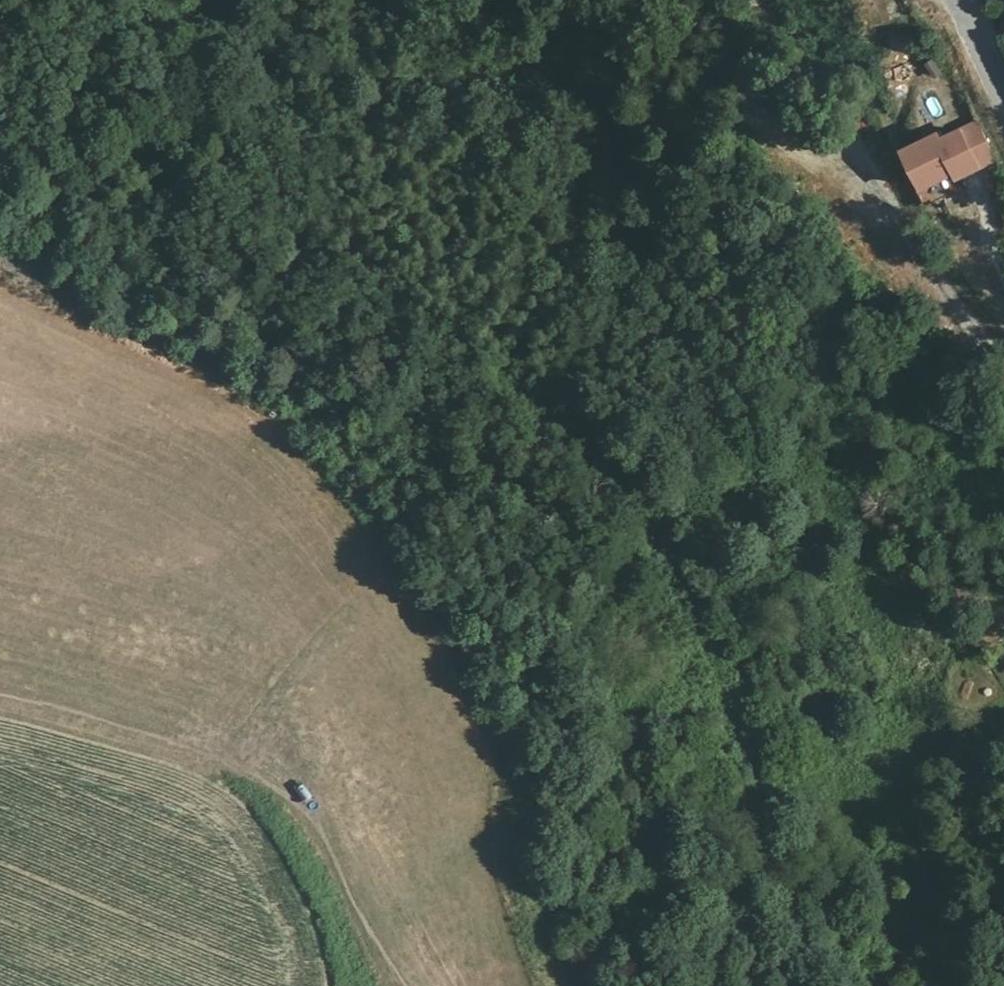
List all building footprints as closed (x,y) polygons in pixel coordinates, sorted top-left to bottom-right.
[(958,125),(896,156),(918,201),(980,169),(958,125)] [(989,161),(970,126),(961,130),(980,166),(989,161)] [(894,238),(884,243),(889,252),(899,247),(894,238)]
